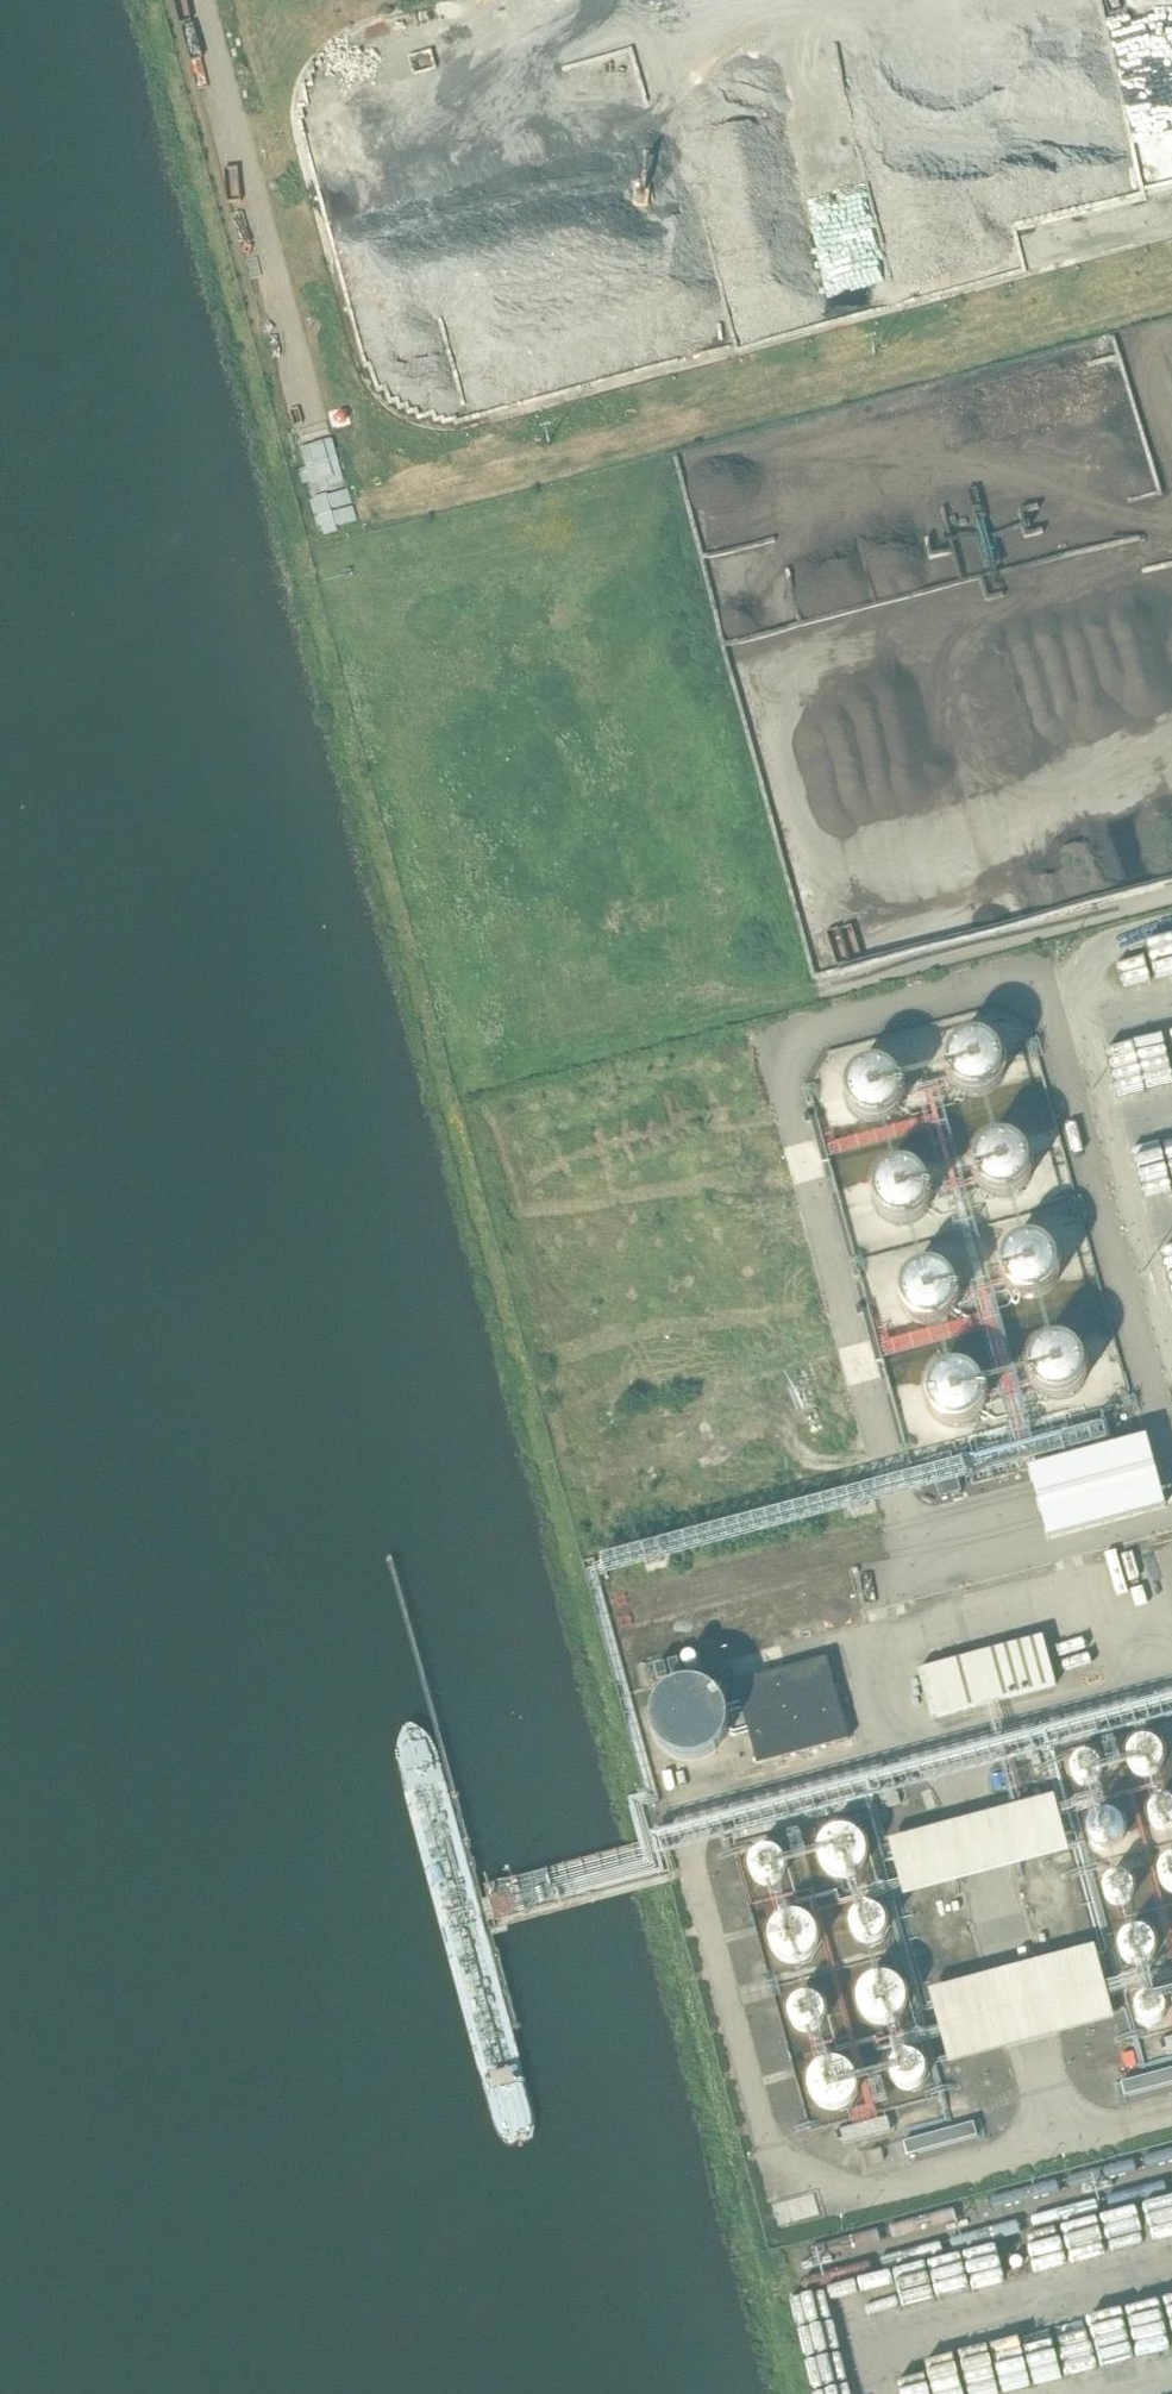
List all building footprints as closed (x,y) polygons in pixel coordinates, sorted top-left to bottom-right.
[(1096,11),(1171,41),(1171,0),(1085,0),(1096,11)] [(364,475),(345,403),(306,413),(325,485),(364,475)] [(364,480),(332,486),(339,524),(371,518),(364,480)] [(966,1096),(976,1098),(986,1096),(994,1091),(1001,1083),(1004,1074),(1004,1064),(1001,1055),(994,1047),(986,1042),(976,1040),(966,1042),(958,1047),(951,1055),(948,1064),(948,1074),(951,1083),(958,1091),(966,1096)] [(849,1106),(854,1115),(862,1121),(871,1125),(881,1125),(890,1121),(898,1115),(903,1106),(904,1097),(903,1087),(898,1078),(890,1072),(881,1068),(871,1068),(862,1072),(854,1078),(849,1087),(847,1097),(849,1106)] [(981,1187),(988,1194),(998,1198),(1008,1198),(1017,1195),(1025,1189),(1030,1181),(1032,1171),(1031,1161),(1026,1152),(1019,1146),(1010,1142),(1000,1141),(991,1144),(983,1150),(977,1159),(975,1168),(977,1178),(981,1187)] [(883,1217),(892,1223),(901,1226),(911,1225),(920,1221),(927,1214),(931,1205),(932,1195),(929,1185),(924,1177),(916,1171),(906,1169),(896,1170),(887,1174),(880,1181),(876,1190),(875,1200),(878,1209),(883,1217)] [(1009,1287),(1016,1293),(1025,1297),(1035,1298),(1045,1295),(1052,1288),(1058,1280),(1060,1270),(1058,1261),(1054,1252),(1046,1245),(1037,1241),(1027,1241),(1018,1244),(1010,1250),(1005,1259),(1003,1268),(1004,1278),(1009,1287)] [(911,1318),(920,1323),(929,1325),(939,1324),(948,1320),(955,1313),(959,1303),(959,1294),(957,1284),(951,1276),(942,1271),(933,1268),(923,1270),(914,1274),(907,1281),(903,1290),(903,1300),(906,1310),(911,1318)] [(1036,1387),(1043,1394),(1052,1398),(1062,1398),(1072,1395),(1080,1389),(1085,1381),(1087,1372),(1086,1362),(1082,1353),(1075,1346),(1065,1342),(1055,1342),(1046,1345),(1038,1350),(1033,1359),(1030,1368),(1032,1378),(1036,1387)] [(937,1416),(945,1423),(955,1426),(965,1425),(975,1421),(982,1414),(986,1405),(987,1394),(984,1385),(978,1376),(969,1371),(959,1369),(948,1371),(939,1377),(933,1385),(930,1396),(932,1406),(937,1416)] [(1145,1438),(1027,1469),(1033,1489),(1041,1520),(1046,1539),(1164,1508),(1158,1488),(1150,1457),(1145,1438)] [(951,1453),(929,1459),(940,1498),(962,1492),(951,1453)] [(923,1472),(912,1475),(915,1486),(926,1483),(923,1472)] [(931,1719),(1056,1685),(1055,1684),(1100,1672),(1093,1647),(1049,1659),(1043,1638),(919,1672),(931,1719)] [(758,1765),(849,1740),(827,1658),(735,1682),(758,1765)] [(644,1712),(643,1724),(644,1735),(650,1746),(658,1755),(669,1760),(681,1762),(693,1760),(704,1755),(712,1746),(718,1735),(720,1724),(718,1712),(712,1701),(704,1692),(693,1687),(681,1685),(669,1687),(658,1692),(650,1701),(644,1712)] [(1128,1754),(1130,1762),(1137,1769),(1147,1771),(1157,1767),(1162,1759),(1162,1750),(1158,1742),(1150,1738),(1142,1737),(1135,1741),(1130,1747),(1128,1754)] [(1085,1784),(1094,1782),(1099,1776),(1102,1769),(1100,1761),(1094,1755),(1087,1753),(1080,1754),(1074,1759),(1071,1766),(1072,1774),(1077,1781),(1085,1784)] [(904,1896),(963,1881),(1071,1852),(1056,1795),(889,1839),(904,1896)] [(1171,1826),(1171,1799),(1165,1797),(1158,1798),(1152,1803),(1149,1810),(1150,1818),(1156,1825),(1164,1828),(1171,1826)] [(1088,1827),(1090,1835),(1097,1842),(1107,1844),(1117,1840),(1122,1831),(1122,1823),(1118,1815),(1111,1810),(1102,1810),(1095,1814),(1090,1820),(1088,1827)] [(823,1846),(823,1857),(828,1866),(837,1873),(847,1874),(857,1871),(865,1864),(868,1856),(868,1846),(864,1838),(857,1831),(849,1828),(837,1829),(828,1836),(823,1846)] [(785,1868),(784,1860),(777,1852),(767,1850),(757,1853),(751,1862),(751,1870),(755,1878),(762,1883),(771,1884),(778,1881),(783,1875),(785,1868)] [(1162,1878),(1169,1885),(1171,1886),(1171,1854),(1167,1857),(1162,1863),(1160,1870),(1162,1878)] [(1118,1904),(1127,1902),(1133,1896),(1135,1888),(1133,1881),(1127,1875),(1120,1873),(1113,1874),(1107,1879),(1104,1885),(1105,1894),(1110,1901),(1118,1904)] [(853,1926),(855,1934),(862,1941),(872,1943),(881,1939),(887,1930),(887,1922),(883,1914),(875,1910),(866,1909),(859,1913),(855,1919),(853,1926)] [(818,1944),(818,1932),(814,1923),(806,1916),(796,1914),(785,1916),(777,1923),(773,1931),(773,1941),(776,1950),(783,1956),(791,1960),(803,1959),(812,1953),(818,1944)] [(1121,1945),(1123,1952),(1130,1960),(1140,1962),(1149,1958),(1155,1949),(1155,1940),(1151,1933),(1143,1928),(1134,1928),(1127,1931),(1123,1937),(1121,1945)] [(951,2065),(1008,2050),(1115,2021),(1095,1948),(931,1991),(951,2065)] [(862,1994),(862,2006),(867,2015),(875,2021),(886,2023),(896,2020),(903,2013),(907,2004),(907,1994),(903,1986),(896,1979),(887,1976),(876,1978),(867,1984),(862,1994)] [(1151,2022),(1160,2020),(1165,2014),(1168,2006),(1166,1999),(1160,1993),(1153,1991),(1146,1992),(1140,1997),(1137,2004),(1138,2012),(1143,2019),(1151,2022)] [(824,2016),(823,2008),(817,2000),(807,1997),(797,2000),(791,2008),(790,2016),(793,2024),(800,2030),(808,2031),(816,2029),(821,2023),(824,2016)] [(892,2072),(894,2079),(901,2087),(911,2089),(920,2085),(926,2076),(926,2067),(921,2060),(914,2055),(905,2055),(898,2058),(893,2064),(892,2072)] [(858,2092),(859,2080),(855,2071),(847,2063),(837,2061),(827,2062),(818,2068),(813,2076),(812,2086),(815,2095),(821,2102),(830,2106),(841,2106),(851,2101),(858,2092)] [(1123,2082),(1127,2095),(1171,2084),(1171,2069),(1123,2082)] [(972,2122),(905,2140),(909,2154),(976,2136),(972,2122)] [(872,2164),(884,2161),(881,2149),(869,2152),(872,2164)] [(785,2195),(792,2216),(835,2204),(828,2182),(785,2195)] [(816,2316),(825,2313),(818,2290),(809,2293),(816,2316)]
